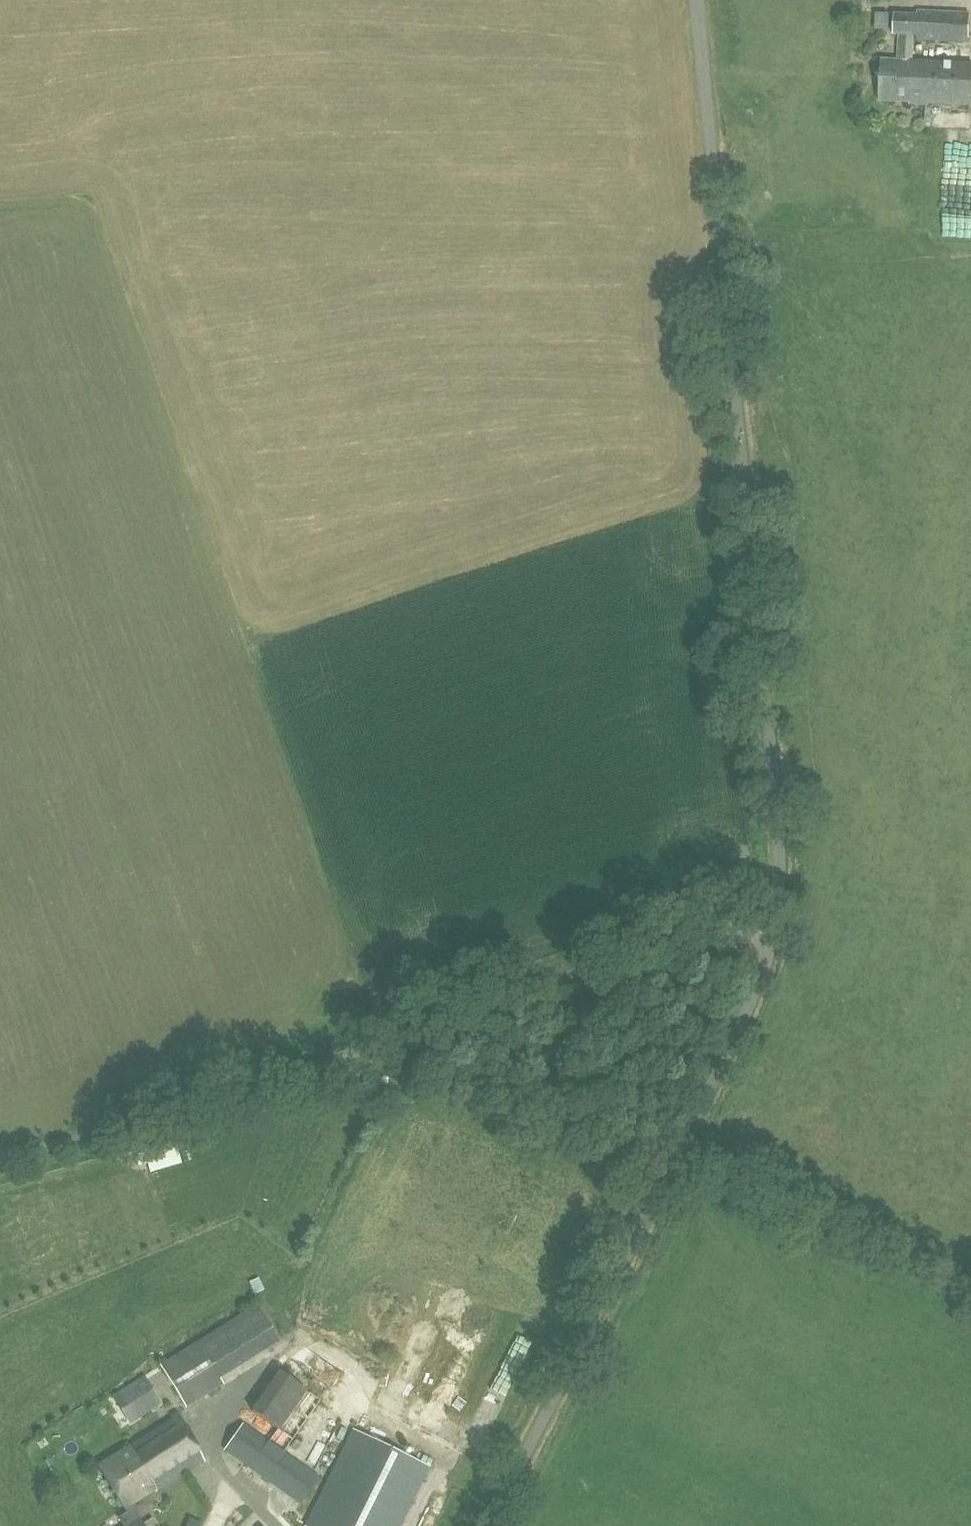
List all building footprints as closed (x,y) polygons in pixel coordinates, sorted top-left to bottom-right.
[(912,57),(913,41),(967,44),(969,14),(917,12),(917,15),(893,14),(892,35),(898,35),(897,63),(881,62),(879,101),(908,103),(908,105),(925,105),(970,107),(970,88),(970,60),(912,57)] [(257,1305),(159,1364),(186,1408),(221,1386),(217,1380),(279,1341),(257,1305)] [(312,1351),(305,1361),(327,1376),(334,1366),(312,1351)] [(394,1351),(380,1368),(391,1377),(405,1359),(394,1351)] [(283,1453),(320,1401),(331,1386),(291,1358),(280,1373),(279,1372),(224,1450),(299,1503),(318,1477),(283,1453)] [(99,1466),(127,1512),(117,1518),(122,1525),(143,1525),(130,1505),(155,1489),(156,1491),(205,1462),(177,1415),(171,1419),(148,1382),(105,1408),(129,1447),(99,1466)] [(428,1468),(352,1430),(305,1525),(399,1525),(428,1468)] [(200,1474),(207,1496),(223,1490),(216,1468),(200,1474)] [(186,1525),(200,1525),(202,1522),(190,1517),(186,1525)]
